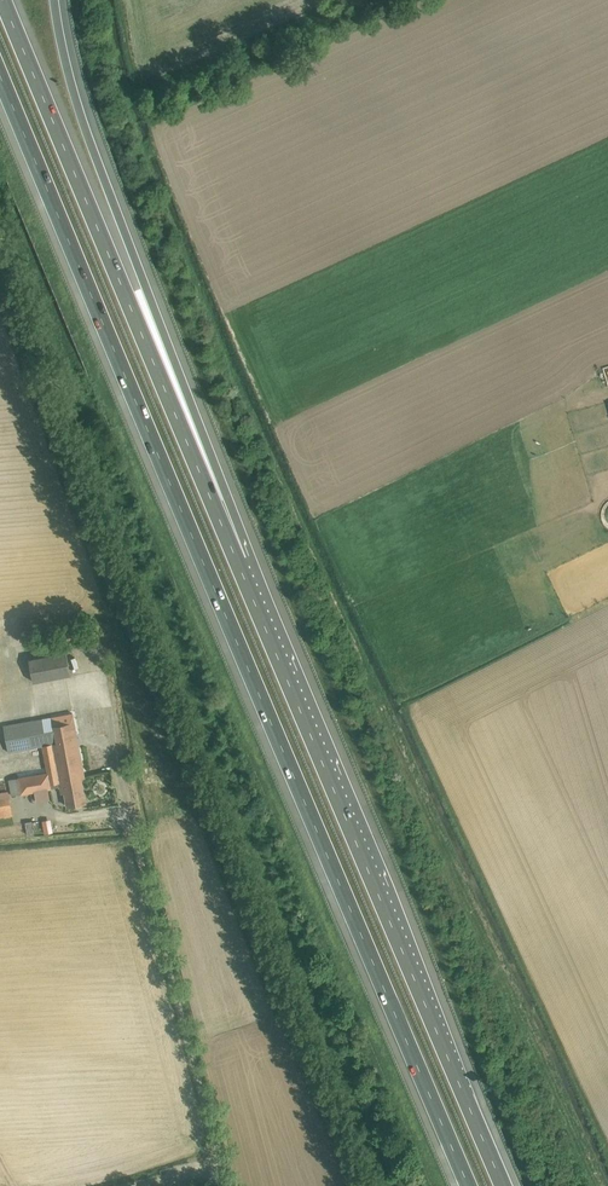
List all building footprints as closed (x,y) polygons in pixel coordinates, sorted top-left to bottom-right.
[(29,659),(34,681),(71,674),(66,652),(29,659)] [(8,781),(11,796),(59,787),(60,795),(64,794),(66,806),(87,803),(82,778),(85,777),(73,713),(3,726),(8,753),(42,747),(47,773),(8,781)] [(14,817),(10,793),(0,795),(0,819),(14,817)] [(52,817),(43,818),(44,832),(53,832),(52,817)] [(33,820),(27,821),(29,834),(35,833),(33,820)]
